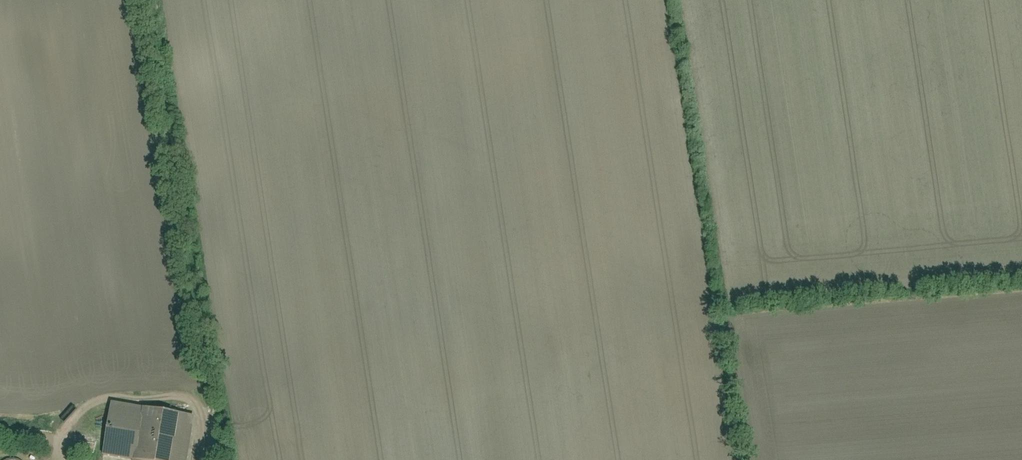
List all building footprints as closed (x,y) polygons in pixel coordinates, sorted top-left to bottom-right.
[(102,450),(150,459),(183,459),(192,416),(112,400),(102,450)]
